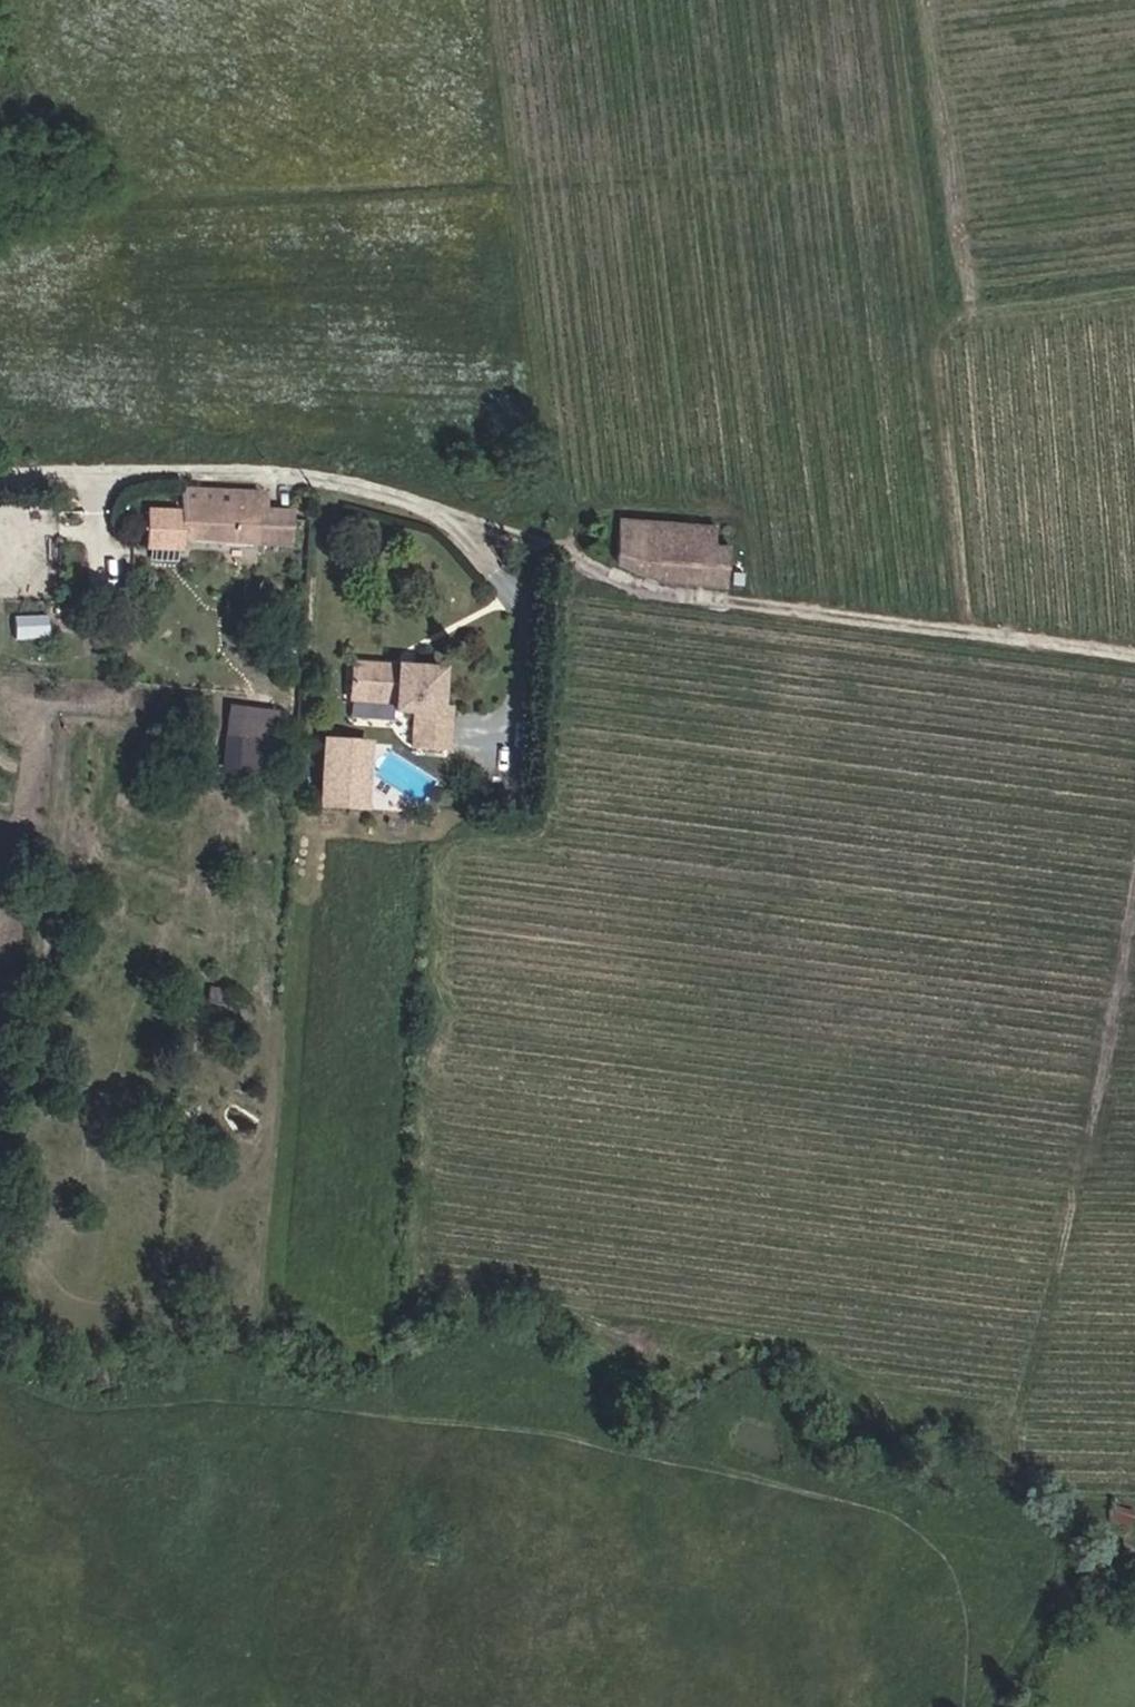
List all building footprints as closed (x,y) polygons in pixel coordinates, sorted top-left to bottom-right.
[(180,542),(291,548),(293,514),(259,512),(261,492),(179,488),(178,511),(143,510),(142,549),(179,551),(180,542)] [(662,581),(726,585),(730,543),(715,542),(715,522),(620,516),(615,560),(662,581)] [(453,714),(441,713),(444,675),(413,674),(413,678),(398,677),(399,672),(352,669),(351,706),(397,710),(396,719),(416,720),(414,755),(450,757),(453,714)] [(277,758),(279,719),(230,716),(228,744),(261,746),(260,757),(277,758)] [(324,814),(368,816),(371,754),(328,749),(324,814)] [(1114,1519),(1128,1523),(1131,1513),(1118,1509),(1114,1519)]
